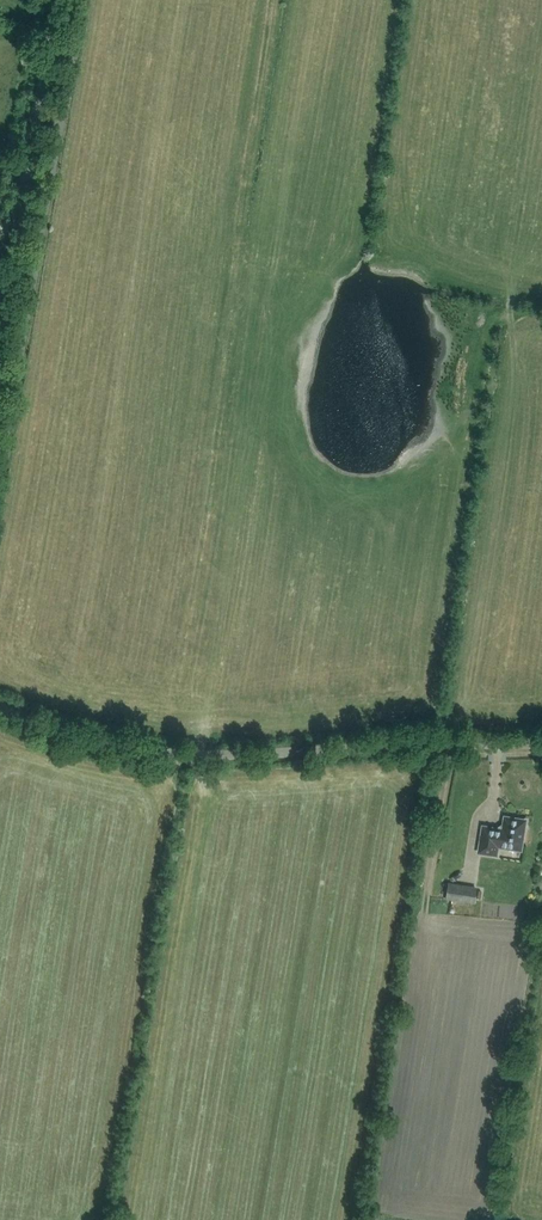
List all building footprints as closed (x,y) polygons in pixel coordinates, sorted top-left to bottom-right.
[(524,831),(525,830),(526,825),(525,824),(525,821),(506,818),(505,827),(501,830),(485,827),(481,851),(496,854),(498,845),(521,849),(524,831)] [(473,903),(476,887),(448,882),(445,898),(473,903)]
